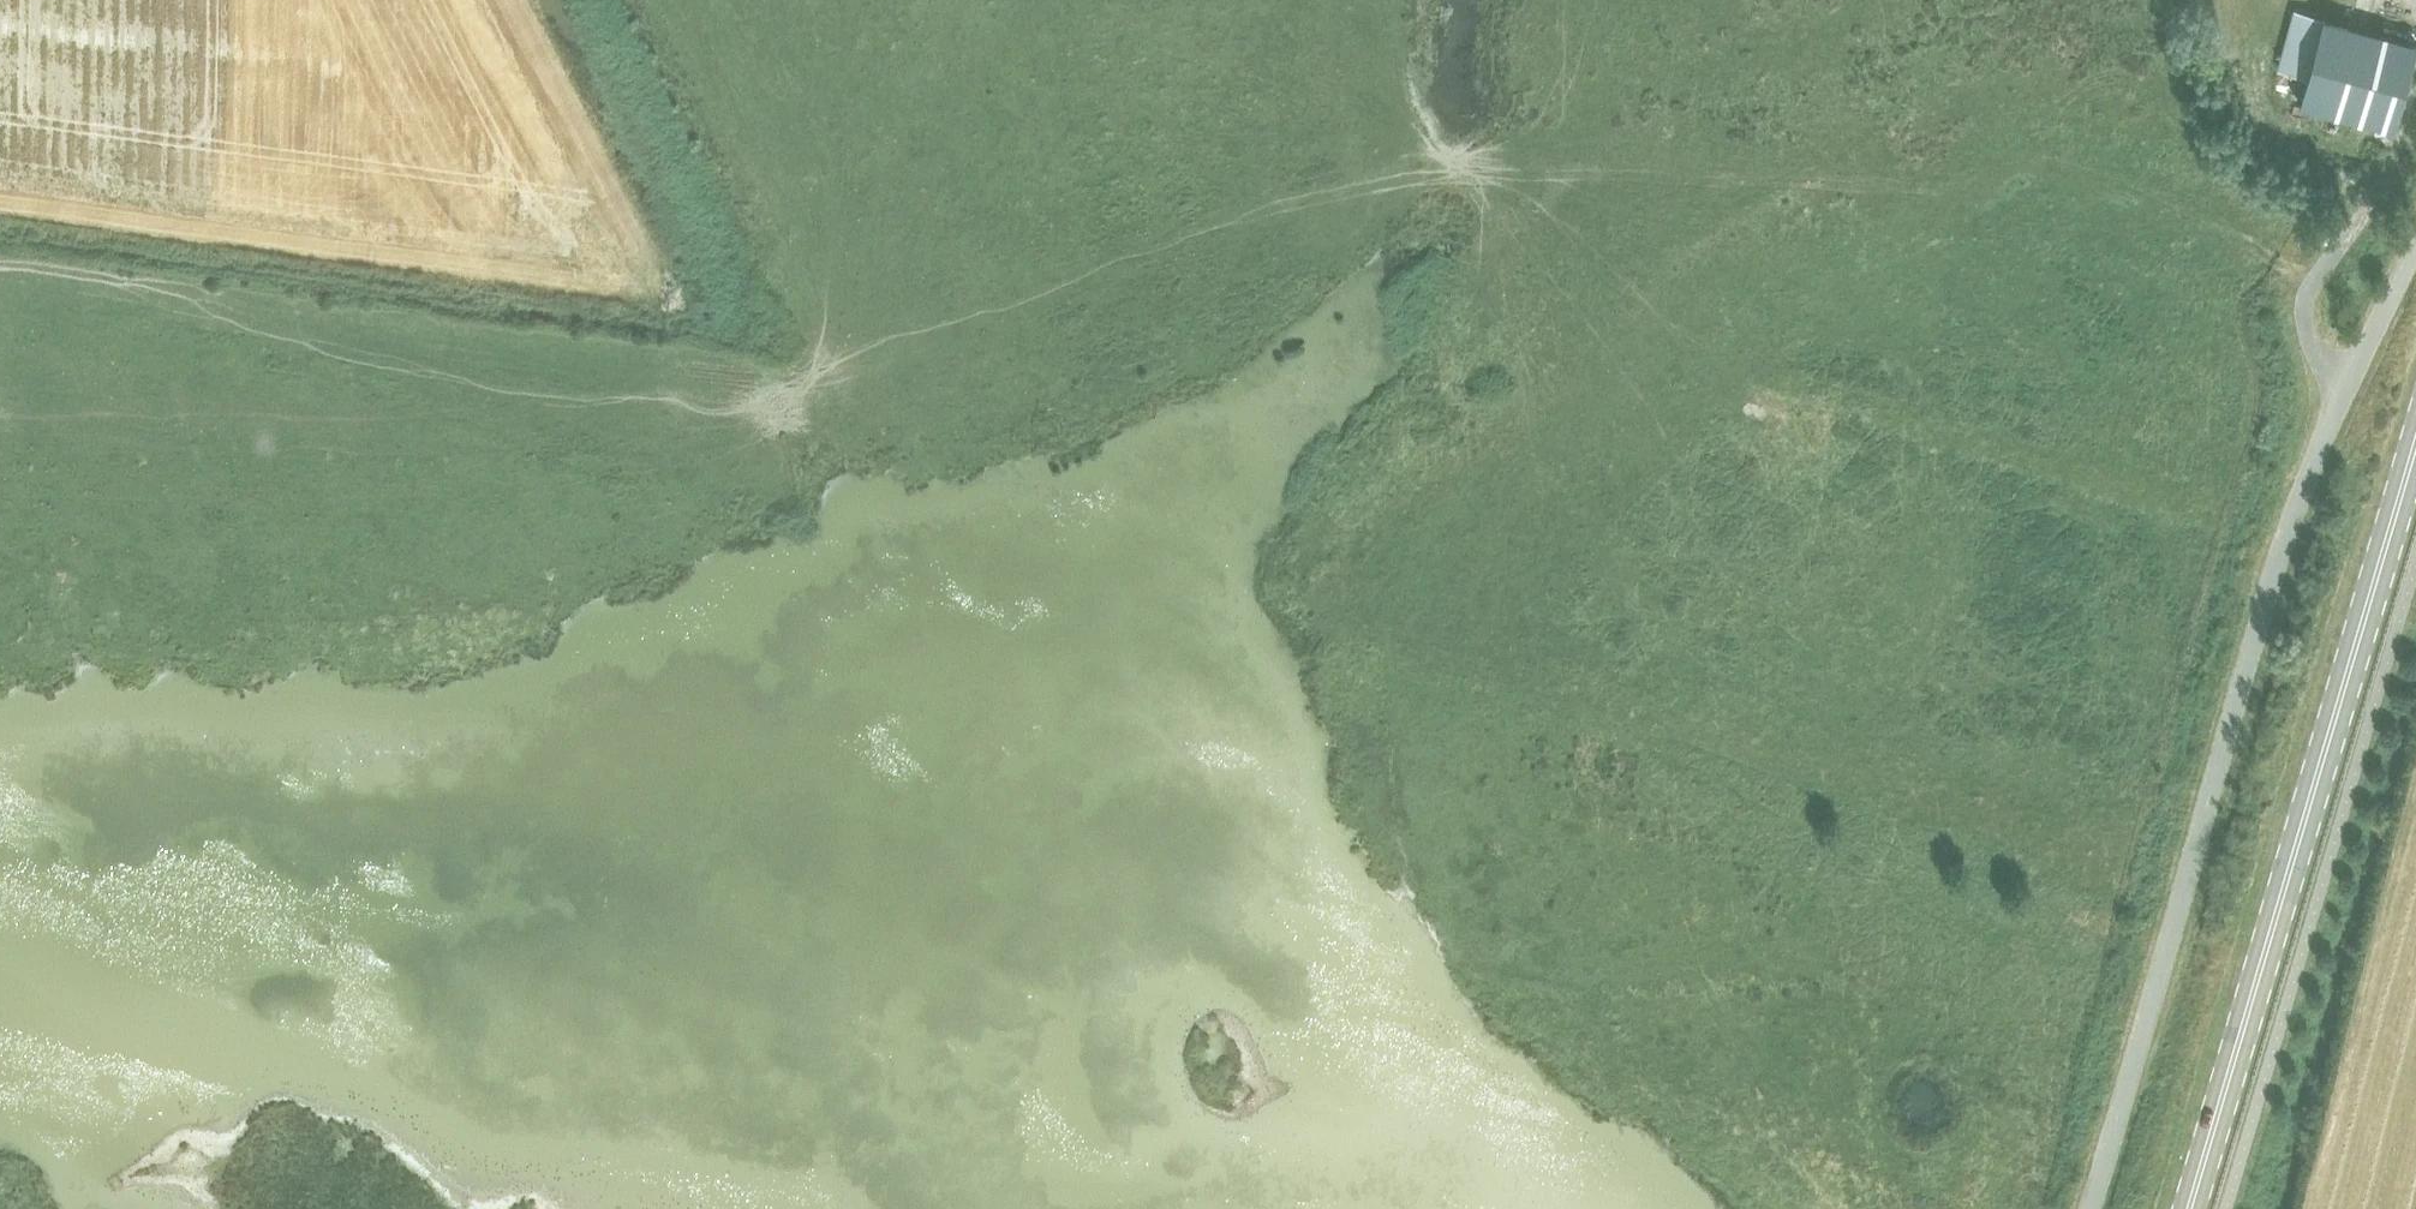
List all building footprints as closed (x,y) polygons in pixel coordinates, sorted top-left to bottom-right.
[(2279,66),(2307,74),(2323,14),(2295,7),(2279,66)] [(2307,74),(2299,102),(2328,110),(2328,108),(2394,126),(2415,45),(2415,41),(2346,22),(2346,21),(2323,14),(2307,74)]
